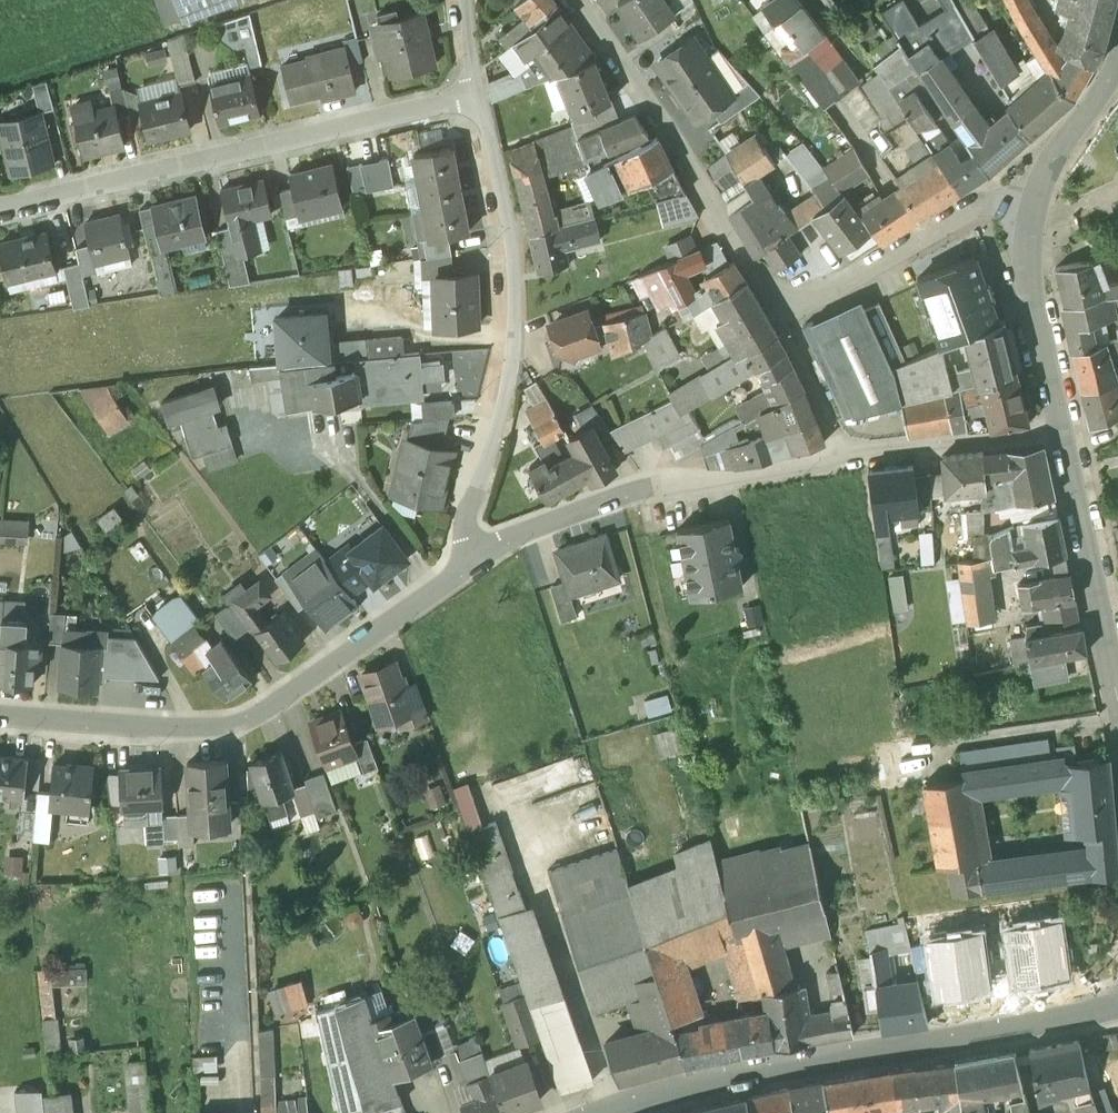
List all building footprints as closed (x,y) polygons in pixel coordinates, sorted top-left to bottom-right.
[(183,21),(243,0),(175,0),(183,21)] [(519,7),(529,21),(501,42),(507,51),(539,19),(557,5),(553,0),(527,0),(519,7)] [(643,31),(675,7),(670,0),(620,0),(643,31)] [(799,0),(760,0),(759,1),(774,23),(765,29),(786,57),(823,31),(799,0)] [(994,112),(991,107),(984,113),(973,99),(938,50),(943,47),(922,15),(916,19),(905,0),(888,0),(877,7),(895,33),(901,43),(913,61),(916,65),(917,64),(953,118),(973,146),(988,167),(1028,130),(1006,102),(994,112)] [(922,15),(943,47),(968,31),(970,30),(953,0),(945,0),(942,2),(922,15)] [(970,30),(968,31),(972,38),(989,29),(972,0),(953,0),(970,30)] [(1013,16),(1046,73),(1049,76),(1063,58),(1032,0),(1005,0),(1013,16)] [(1069,0),(1056,0),(1055,7),(1066,10),(1069,0)] [(1066,10),(1066,14),(1083,18),(1072,53),(1092,64),(1105,43),(1116,0),(1069,0),(1066,10)] [(422,10),(397,16),(395,8),(377,12),(380,30),(371,32),(377,57),(386,55),(390,72),(433,63),(422,10)] [(558,11),(517,43),(528,57),(530,59),(537,54),(556,79),(565,75),(596,64),(558,11)] [(236,16),(248,67),(263,64),(250,12),(236,16)] [(852,22),(859,39),(877,31),(870,14),(852,22)] [(989,29),(972,38),(998,84),(1019,72),(993,26),(989,29)] [(860,81),(823,31),(786,57),(824,107),(860,81)] [(182,89),(183,96),(199,93),(186,34),(167,40),(176,77),(179,90),(182,89)] [(357,34),(343,37),(345,44),(346,44),(351,61),(362,58),(357,34)] [(705,55),(695,41),(679,52),(672,51),(660,59),(659,67),(663,74),(670,76),(680,91),(683,89),(689,99),(685,102),(694,115),(710,104),(712,108),(732,94),(731,93),(705,55)] [(901,43),(874,63),(881,73),(886,80),(902,69),(913,61),(901,43)] [(345,44),(313,52),(314,55),(281,63),(290,97),(330,88),(331,93),(358,87),(351,61),(346,44),(345,44)] [(718,47),(705,55),(731,93),(749,81),(718,47)] [(1072,53),(1068,52),(1063,58),(1049,76),(1072,95),(1092,64),(1072,53)] [(494,102),(556,79),(537,54),(530,59),(528,57),(522,60),(529,70),(523,74),(520,67),(489,80),(494,102)] [(596,64),(565,75),(580,115),(598,109),(599,106),(614,101),(596,64)] [(110,85),(111,89),(122,86),(117,67),(102,70),(106,85),(110,85)] [(902,69),(886,80),(891,87),(896,95),(912,85),(902,69)] [(252,70),(211,80),(220,119),(261,109),(252,70)] [(896,95),(891,87),(886,80),(881,73),(860,88),(879,115),(885,111),(891,120),(905,109),(896,95)] [(1046,73),(1012,96),(1006,101),(1006,102),(1028,130),(1029,130),(1067,104),(1072,95),(1049,76),(1046,73)] [(136,86),(137,93),(143,95),(143,98),(179,90),(176,77),(136,86)] [(32,86),(33,93),(38,110),(43,109),(43,111),(55,108),(48,81),(32,86)] [(732,94),(712,108),(721,121),(761,94),(749,81),(731,93),(732,94)] [(111,89),(115,104),(117,103),(120,113),(131,110),(125,87),(125,85),(122,86),(111,89)] [(912,85),(896,95),(905,109),(916,127),(934,118),(912,85)] [(137,93),(125,87),(131,110),(145,106),(143,98),(143,95),(137,93)] [(179,90),(143,98),(145,106),(152,136),(191,126),(183,96),(182,89),(179,90)] [(14,98),(18,115),(38,110),(33,93),(14,98)] [(614,101),(599,106),(598,109),(580,115),(574,117),(578,125),(582,135),(626,122),(614,101)] [(115,104),(75,113),(84,152),(105,147),(104,144),(124,140),(125,143),(127,143),(120,113),(117,103),(115,104)] [(18,115),(0,119),(13,171),(55,161),(43,111),(43,109),(38,110),(18,115)] [(916,127),(905,109),(891,120),(882,128),(892,142),(879,152),(901,182),(882,195),(906,228),(961,193),(960,192),(939,161),(926,141),(916,127)] [(626,122),(582,135),(592,156),(651,135),(642,117),(626,122)] [(578,125),(536,137),(547,171),(592,156),(582,135),(578,125)] [(942,128),(926,141),(939,161),(960,192),(988,167),(973,146),(961,154),(949,136),(948,137),(942,128)] [(726,153),(743,180),(757,171),(773,160),(762,143),(753,131),(724,150),(726,153)] [(658,136),(594,167),(608,198),(656,182),(662,198),(686,192),(658,136)] [(762,143),(773,160),(783,154),(785,152),(773,136),(762,143)] [(547,171),(536,137),(513,144),(536,227),(563,221),(557,200),(547,171)] [(785,152),(783,154),(813,192),(824,206),(842,194),(820,167),(800,142),(785,152)] [(411,152),(421,207),(465,199),(454,144),(411,152)] [(852,147),(820,167),(842,194),(870,175),(852,147)] [(705,168),(723,194),(743,180),(726,153),(705,168)] [(349,164),(355,191),(394,184),(388,157),(349,164)] [(293,187),(300,217),(343,207),(333,160),(289,171),(293,187)] [(727,202),(729,212),(757,197),(781,238),(789,233),(798,227),(785,211),(780,205),(778,206),(757,171),(743,180),(723,194),(727,202)] [(264,176),(220,187),(229,226),(236,255),(243,254),(262,249),(255,220),(273,216),(264,176)] [(300,217),(293,187),(281,190),(290,226),(302,223),(300,217)] [(557,200),(563,221),(595,213),(590,192),(557,200)] [(696,215),(686,192),(662,198),(658,198),(664,224),(696,215)] [(800,226),(813,218),(811,215),(824,206),(813,192),(785,211),(798,227),(800,226)] [(194,195),(156,204),(156,203),(153,203),(153,204),(157,218),(163,240),(205,230),(197,193),(194,193),(194,195)] [(858,213),(842,194),(824,206),(811,215),(813,218),(839,253),(872,230),(858,213)] [(906,228),(882,195),(866,207),(889,239),(906,228)] [(781,238),(757,197),(729,212),(738,227),(746,240),(755,254),(762,249),(781,238)] [(465,199),(421,207),(427,237),(427,238),(447,234),(471,230),(465,199)] [(140,208),(144,222),(157,218),(153,204),(140,208)] [(889,239),(866,207),(858,213),(872,230),(883,243),(889,239)] [(122,211),(87,220),(92,241),(97,258),(131,250),(122,211)] [(563,221),(536,227),(545,268),(569,263),(566,249),(601,240),(595,213),(563,221)] [(150,248),(164,244),(163,240),(157,218),(144,222),(150,248)] [(236,255),(229,226),(218,229),(231,284),(250,281),(243,254),(236,255)] [(814,247),(800,226),(798,227),(789,233),(803,254),(814,247)] [(0,239),(0,240),(8,279),(57,268),(48,228),(0,239)] [(207,238),(205,230),(163,240),(164,244),(165,248),(207,238)] [(776,272),(803,254),(789,233),(781,238),(762,249),(776,272)] [(427,238),(427,237),(423,238),(426,256),(450,252),(447,234),(427,238)] [(691,236),(667,246),(673,259),(696,250),(691,236)] [(707,259),(704,261),(707,268),(726,259),(717,240),(709,245),(701,248),(707,259)] [(92,241),(76,245),(80,263),(82,271),(99,267),(97,258),(92,241)] [(176,292),(165,248),(164,244),(150,248),(161,294),(176,292)] [(673,259),(645,271),(655,291),(660,301),(668,299),(677,297),(679,302),(696,294),(694,289),(685,271),(704,261),(707,259),(701,248),(696,250),(673,259)] [(133,259),(131,250),(97,258),(99,267),(133,259)] [(451,271),(450,252),(426,256),(419,257),(420,274),(434,274),(434,272),(451,271)] [(975,258),(918,278),(923,292),(928,295),(939,324),(936,330),(942,347),(964,335),(998,323),(989,297),(992,297),(987,283),(985,284),(975,258)] [(712,288),(718,298),(746,281),(734,262),(700,281),(702,284),(706,291),(712,288)] [(1097,287),(1099,298),(1105,297),(1117,295),(1117,264),(1106,262),(1110,285),(1097,287)] [(89,305),(82,271),(80,263),(64,267),(73,307),(89,305)] [(1081,263),(1056,268),(1064,306),(1099,298),(1097,287),(1093,263),(1081,263)] [(59,281),(57,268),(8,279),(11,291),(59,281)] [(451,271),(434,272),(434,274),(435,298),(433,298),(434,323),(477,321),(476,296),(473,296),(472,270),(451,271)] [(639,297),(655,291),(645,271),(630,277),(639,297)] [(769,317),(746,281),(718,298),(738,335),(746,351),(750,350),(777,333),(769,317)] [(694,311),(718,298),(712,288),(706,291),(702,284),(694,289),(696,294),(679,302),(677,297),(668,299),(678,319),(690,313),(694,311)] [(1099,298),(1107,323),(1117,321),(1117,295),(1105,297),(1099,298)] [(707,327),(718,346),(738,335),(718,298),(694,311),(690,313),(701,331),(707,327)] [(1064,306),(1074,352),(1103,345),(1113,342),(1112,337),(1107,323),(1099,298),(1064,306)] [(282,364),(333,359),(329,309),(274,314),(278,364),(282,364)] [(587,310),(550,323),(558,346),(574,357),(580,350),(599,343),(599,342),(592,323),(587,310)] [(892,368),(865,310),(817,332),(813,322),(803,326),(845,418),(901,404),(892,368)] [(613,345),(633,337),(626,314),(605,319),(611,338),(613,345)] [(611,338),(605,319),(592,323),(599,342),(611,338)] [(998,323),(964,335),(970,358),(977,385),(981,384),(1018,375),(1005,320),(998,323)] [(642,338),(658,368),(681,355),(666,326),(642,338)] [(787,350),(777,333),(750,350),(759,367),(766,363),(773,376),(766,381),(770,391),(758,396),(764,411),(805,390),(787,350)] [(700,356),(710,373),(746,351),(738,335),(718,346),(700,356)] [(368,339),(370,356),(405,353),(404,336),(368,339)] [(1113,342),(1103,345),(1109,363),(1117,362),(1117,341),(1113,342)] [(1074,352),(1074,353),(1082,391),(1116,384),(1109,363),(1103,345),(1074,352)] [(942,347),(892,368),(901,404),(953,391),(946,364),(942,347)] [(677,398),(684,412),(689,409),(756,369),(746,351),(710,373),(675,394),(677,398)] [(370,356),(354,358),(360,395),(360,396),(425,391),(424,379),(443,378),(441,362),(421,364),(420,352),(405,353),(370,356)] [(333,359),(282,364),(283,376),(284,386),(279,386),(280,401),(285,400),(286,408),(360,395),(354,358),(333,359)] [(970,358),(946,364),(953,391),(959,390),(977,385),(970,358)] [(263,378),(267,377),(283,376),(282,364),(278,364),(263,365),(263,378)] [(263,365),(252,366),(252,378),(263,378),(263,365)] [(1018,375),(981,384),(987,411),(965,413),(968,432),(992,429),(992,430),(1030,423),(1018,375)] [(272,411),(286,408),(285,400),(280,401),(279,386),(284,386),(283,376),(267,377),(272,411)] [(556,403),(545,384),(525,396),(536,416),(556,403)] [(1082,391),(1089,428),(1117,416),(1117,390),(1116,384),(1082,391)] [(80,391),(98,419),(118,405),(114,400),(124,395),(118,385),(80,391)] [(210,387),(162,403),(169,424),(182,420),(211,409),(216,408),(210,387)] [(764,411),(762,412),(770,437),(787,430),(816,419),(805,390),(764,411)] [(901,404),(909,437),(952,429),(953,434),(968,432),(965,413),(959,390),(953,391),(901,404)] [(758,396),(738,406),(744,421),(762,412),(764,411),(758,396)] [(677,398),(647,411),(655,427),(684,412),(677,398)] [(592,399),(576,408),(586,426),(593,422),(602,438),(614,432),(611,428),(592,399)] [(451,400),(421,402),(423,418),(449,415),(452,415),(451,400)] [(556,403),(536,416),(546,435),(554,430),(566,422),(556,403)] [(98,419),(109,434),(128,421),(118,405),(98,419)] [(211,409),(182,420),(193,459),(205,455),(210,469),(238,459),(233,444),(226,424),(218,426),(211,409)] [(663,448),(668,445),(698,429),(700,428),(689,409),(684,412),(655,427),(647,411),(611,428),(614,432),(626,450),(656,436),(663,448)] [(423,418),(411,419),(406,439),(441,448),(449,415),(423,418)] [(816,419),(787,430),(795,453),(825,442),(816,419)] [(586,426),(571,435),(578,446),(566,453),(580,478),(592,471),(596,477),(599,476),(605,478),(614,473),(614,468),(618,466),(602,438),(593,422),(586,426)] [(717,426),(720,433),(730,429),(726,422),(717,426)] [(703,456),(740,447),(734,426),(730,429),(720,433),(706,441),(700,444),(703,456)] [(700,444),(706,441),(698,429),(668,445),(674,457),(700,444)] [(564,454),(554,430),(546,435),(540,439),(547,455),(548,454),(552,460),(564,454)] [(771,461),(795,453),(787,430),(770,437),(752,444),(758,464),(771,461)] [(441,448),(406,439),(393,491),(438,503),(448,463),(450,463),(453,451),(441,448)] [(758,464),(752,444),(747,446),(740,447),(703,456),(707,468),(736,468),(758,464)] [(1044,445),(980,452),(982,485),(1003,480),(1011,509),(1056,501),(1044,445)] [(980,452),(944,455),(946,473),(948,496),(948,504),(964,500),(979,496),(982,495),(982,485),(980,452)] [(564,454),(552,460),(548,454),(547,455),(532,463),(550,494),(580,478),(566,453),(564,454)] [(918,511),(913,476),(912,465),(868,469),(876,531),(889,530),(888,517),(918,513),(918,511)] [(948,496),(946,473),(913,476),(918,511),(932,510),(931,497),(948,496)] [(979,496),(964,500),(966,516),(970,515),(971,543),(974,542),(982,540),(981,521),(981,520),(979,496)] [(97,519),(106,532),(122,520),(114,507),(97,519)] [(1059,516),(1024,524),(1030,549),(1033,563),(1051,560),(1066,559),(1067,559),(1059,516)] [(730,519),(678,529),(691,596),(743,586),(737,558),(742,551),(735,546),(730,519)] [(27,545),(30,522),(0,520),(0,543),(27,545)] [(376,581),(408,557),(384,525),(352,549),(372,576),(376,581)] [(889,530),(876,531),(881,568),(894,566),(889,530)] [(922,561),(933,561),(931,530),(919,531),(922,561)] [(606,535),(557,550),(566,581),(571,594),(619,578),(606,535)] [(1012,535),(992,537),(994,564),(1011,559),(1012,535)] [(979,568),(994,564),(992,537),(986,539),(982,540),(974,542),(977,559),(979,568)] [(327,562),(350,592),(372,576),(352,549),(349,545),(327,562)] [(1030,549),(1025,548),(1020,554),(1020,560),(1033,563),(1030,549)] [(294,578),(293,579),(310,601),(326,623),(344,610),(342,608),(349,603),(350,605),(357,601),(350,592),(327,562),(323,556),(294,578)] [(995,568),(994,564),(979,568),(977,559),(956,561),(965,623),(995,619),(989,575),(996,574),(995,568)] [(1054,575),(1068,573),(1066,559),(1051,560),(1054,575)] [(287,569),(276,578),(299,609),(310,601),(293,579),(294,578),(287,569)] [(904,572),(889,573),(891,607),(906,606),(904,572)] [(1054,575),(1039,577),(1040,580),(1018,584),(1022,607),(1041,604),(1043,620),(1062,617),(1063,622),(1078,619),(1070,572),(1068,573),(1054,575)] [(267,622),(254,604),(270,594),(259,579),(246,588),(233,597),(234,598),(253,623),(257,629),(267,622)] [(234,598),(233,597),(246,588),(240,580),(221,595),(227,603),(234,598)] [(566,581),(552,586),(562,620),(577,615),(571,594),(566,581)] [(152,616),(160,626),(185,608),(177,598),(152,616)] [(235,637),(253,623),(234,598),(227,603),(216,612),(235,637)] [(760,604),(744,607),(748,626),(764,622),(760,604)] [(160,626),(170,640),(195,621),(185,608),(160,626)] [(257,629),(256,630),(277,657),(303,639),(282,611),(267,622),(257,629)] [(62,642),(64,615),(50,614),(49,641),(59,642),(62,642)] [(0,617),(0,681),(29,682),(30,664),(39,664),(41,642),(23,641),(26,619),(1,617),(0,617)] [(195,621),(170,640),(194,673),(203,666),(206,664),(192,644),(199,639),(203,643),(208,639),(195,621)] [(1024,637),(1029,664),(1059,658),(1087,653),(1082,627),(1024,637)] [(94,674),(159,680),(132,636),(110,634),(109,646),(97,645),(94,674)] [(1015,672),(1030,669),(1029,664),(1024,637),(1024,635),(1009,638),(1015,672)] [(251,676),(220,636),(205,647),(213,658),(206,664),(203,666),(225,694),(251,676)] [(62,642),(59,642),(56,684),(93,686),(94,674),(97,645),(62,642)] [(1059,658),(1029,664),(1030,669),(1033,681),(1062,676),(1059,658)] [(395,663),(363,674),(375,707),(379,706),(384,720),(411,711),(404,690),(395,663)] [(419,685),(404,690),(411,711),(414,720),(429,714),(419,685)] [(649,714),(671,708),(667,692),(644,697),(649,714)] [(342,711),(311,722),(326,764),(356,753),(357,753),(353,743),(342,711)] [(680,725),(653,734),(659,757),(687,749),(680,725)] [(1085,875),(1083,845),(995,855),(984,795),(1060,784),(1058,765),(1063,764),(1061,746),(1060,734),(959,747),(963,778),(921,784),(936,866),(945,864),(950,894),(1085,875)] [(368,738),(353,743),(357,753),(356,753),(363,772),(378,767),(368,738)] [(1063,764),(1075,763),(1073,746),(1061,746),(1063,764)] [(281,751),(252,761),(264,799),(278,795),(292,790),(293,789),(292,786),(289,776),(293,774),(289,762),(285,763),(281,751)] [(0,755),(0,796),(23,799),(24,799),(27,759),(0,755)] [(40,760),(27,759),(24,799),(23,799),(22,811),(35,813),(37,792),(40,760)] [(1085,875),(1117,873),(1117,861),(1110,759),(1075,763),(1063,764),(1058,765),(1060,784),(1065,834),(1082,832),(1083,845),(1085,875)] [(225,761),(187,763),(191,815),(191,825),(193,825),(227,823),(229,822),(228,802),(225,761)] [(93,766),(75,764),(75,766),(53,764),(50,794),(49,807),(52,807),(67,808),(65,822),(88,824),(89,811),(93,766)] [(161,766),(119,768),(119,772),(121,802),(121,806),(163,804),(161,766)] [(119,772),(106,773),(110,803),(121,802),(119,772)] [(323,772),(303,779),(304,782),(314,811),(316,817),(337,810),(323,772)] [(605,811),(641,800),(633,772),(596,784),(605,811)] [(304,782),(292,786),(293,789),(292,790),(300,816),(314,811),(304,782)] [(441,783),(426,786),(430,809),(445,806),(441,783)] [(50,794),(37,792),(35,813),(32,841),(49,843),(52,807),(49,807),(50,794)] [(278,795),(264,799),(272,825),(286,820),(278,795)] [(605,811),(617,848),(622,862),(657,850),(641,800),(605,811)] [(241,801),(228,802),(229,822),(227,823),(227,838),(242,838),(241,801)] [(122,818),(162,816),(164,816),(163,804),(121,806),(122,818)] [(179,840),(178,815),(164,816),(162,816),(164,841),(179,840)] [(191,825),(191,815),(178,815),(179,840),(180,847),(194,846),(193,825),(191,825)] [(469,830),(499,915),(526,906),(497,821),(469,830)] [(711,840),(675,855),(688,908),(698,946),(721,937),(738,994),(759,988),(731,900),(717,858),(711,840)] [(811,841),(717,858),(731,900),(819,881),(811,841)] [(548,870),(562,913),(630,890),(627,883),(622,862),(617,848),(548,870)] [(31,859),(11,857),(9,877),(29,878),(31,859)] [(677,862),(627,883),(630,890),(642,927),(688,908),(677,862)] [(819,881),(731,900),(759,988),(761,993),(764,993),(797,987),(788,944),(783,922),(826,913),(819,881)] [(625,1001),(662,988),(651,955),(642,927),(630,890),(562,913),(561,913),(594,1012),(625,1001)] [(526,993),(540,1036),(560,1092),(586,1083),(526,906),(499,915),(526,993)] [(688,908),(642,927),(651,955),(670,948),(673,956),(698,946),(688,908)] [(831,936),(826,913),(783,922),(788,944),(831,936)] [(1008,921),(1016,981),(1069,974),(1061,914),(1008,921)] [(905,923),(893,926),(896,948),(897,954),(912,952),(905,923)] [(893,926),(866,931),(870,953),(888,950),(896,948),(893,926)] [(937,1000),(990,991),(979,928),(926,937),(937,1000)] [(673,956),(670,948),(651,955),(662,988),(673,1022),(692,1016),(673,956)] [(888,950),(870,953),(871,958),(873,968),(890,965),(888,950)] [(857,959),(861,989),(876,987),(875,979),(873,968),(871,958),(857,959)] [(890,965),(873,968),(875,979),(876,987),(861,989),(864,1013),(879,1011),(882,1032),(928,1025),(921,992),(897,995),(896,984),(892,984),(890,965)] [(36,971),(42,1019),(56,1018),(52,987),(87,985),(87,969),(51,970),(36,971)] [(838,1009),(803,1015),(797,987),(764,993),(767,1014),(774,1049),(854,1036),(839,969),(829,971),(838,1009)] [(618,1082),(686,1063),(676,1029),(673,1022),(662,988),(625,1001),(634,1030),(603,1038),(618,1082)] [(365,995),(373,1017),(388,1011),(381,990),(365,995)] [(526,993),(501,1001),(516,1044),(540,1036),(526,993)] [(373,1017),(365,995),(336,1005),(349,1054),(364,1107),(365,1110),(402,1103),(393,1077),(373,1017)] [(388,1011),(373,1017),(393,1077),(434,1061),(433,1058),(417,1014),(413,1003),(388,1011)] [(340,1112),(364,1107),(349,1054),(336,1005),(317,1011),(340,1112)] [(417,1014),(433,1058),(454,1051),(438,1006),(417,1014)] [(767,1014),(736,1019),(742,1054),(774,1049),(767,1014)] [(692,1016),(673,1022),(676,1029),(695,1026),(692,1016)] [(42,1019),(46,1055),(61,1053),(59,1018),(56,1018),(42,1019)] [(695,1026),(676,1029),(686,1063),(725,1057),(720,1022),(695,1026)] [(274,1103),(276,1103),(273,1028),(259,1031),(262,1112),(276,1112),(274,1103)] [(1079,1043),(1031,1052),(1032,1054),(1034,1063),(1045,1098),(1090,1088),(1079,1043)] [(472,1047),(456,1052),(459,1060),(481,1054),(478,1045),(472,1047)] [(481,1054),(459,1060),(467,1084),(489,1077),(488,1072),(481,1054)] [(1032,1054),(1014,1057),(1017,1066),(1034,1063),(1032,1054)] [(983,1060),(989,1098),(1024,1093),(1017,1066),(1014,1057),(1013,1055),(983,1060)] [(129,1112),(151,1112),(146,1060),(124,1062),(129,1112)] [(955,1065),(960,1112),(986,1112),(992,1112),(989,1098),(983,1060),(955,1065)] [(488,1072),(489,1077),(501,1112),(506,1112),(538,1103),(523,1061),(488,1072)] [(916,1069),(919,1102),(942,1100),(944,1112),(960,1112),(955,1065),(916,1069)] [(916,1069),(892,1072),(894,1104),(919,1102),(916,1069)] [(823,1082),(829,1112),(894,1112),(894,1104),(892,1072),(823,1082)] [(489,1077),(467,1084),(477,1098),(460,1103),(464,1112),(501,1112),(489,1077)] [(789,1088),(793,1112),(829,1112),(823,1082),(789,1088)] [(455,1088),(460,1103),(477,1098),(467,1084),(455,1088)] [(747,1097),(751,1112),(793,1112),(789,1088),(747,1097)] [(40,1094),(40,1089),(16,1092),(18,1112),(43,1112),(40,1094)] [(1100,1112),(1114,1112),(1105,1089),(1093,1094),(1095,1101),(1100,1112)] [(40,1094),(43,1112),(71,1112),(68,1091),(50,1093),(40,1094)] [(721,1103),(724,1112),(751,1112),(747,1097),(721,1103)] [(306,1099),(276,1103),(274,1103),(276,1112),(309,1112),(306,1099)] [(1095,1101),(1072,1108),(1074,1112),(1100,1112),(1095,1101)] [(1025,1102),(1009,1105),(1011,1112),(1028,1112),(1025,1102)] [(365,1110),(365,1111),(366,1112),(406,1112),(402,1103),(365,1110)] [(693,1109),(679,1112),(724,1112),(721,1103),(693,1109)]
